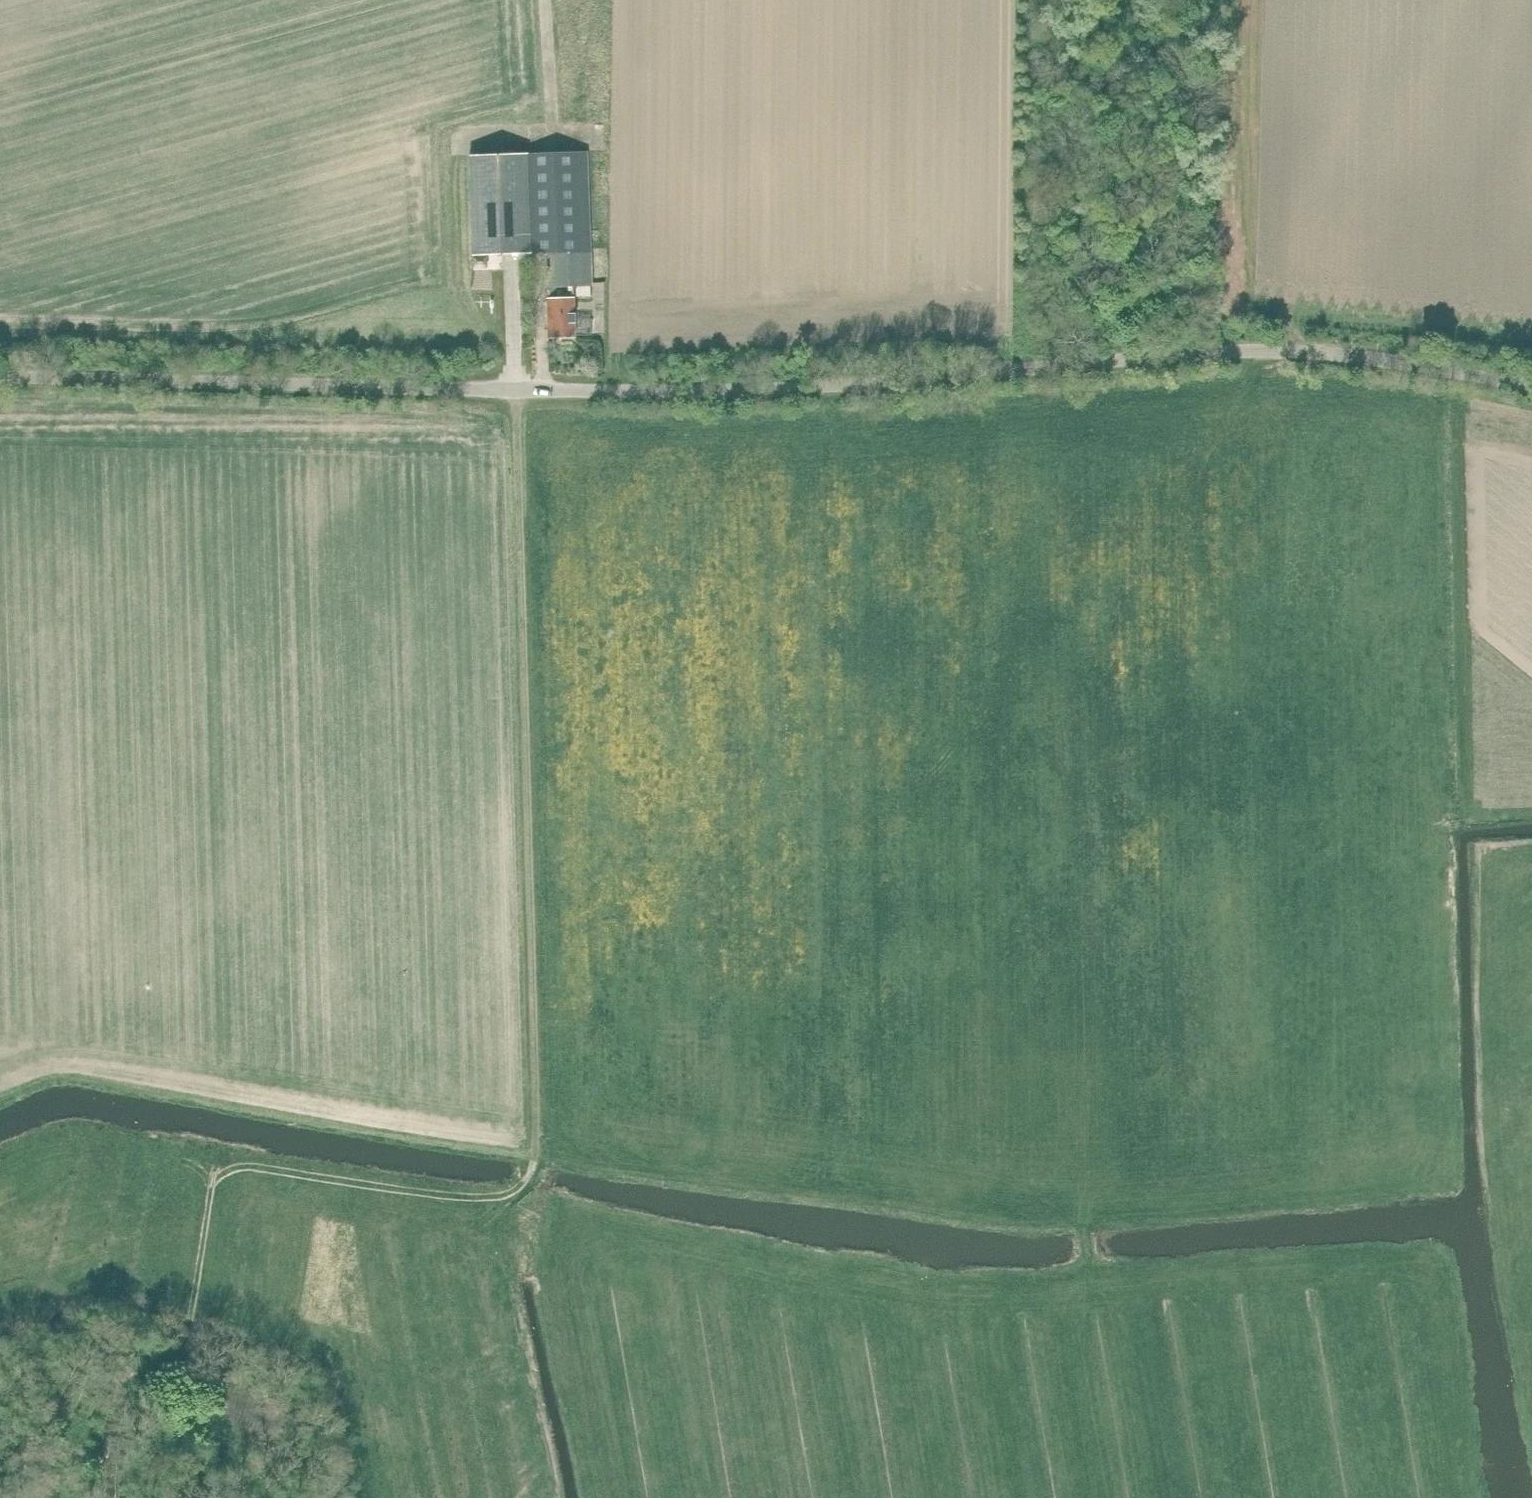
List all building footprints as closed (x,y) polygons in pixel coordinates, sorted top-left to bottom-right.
[(471,256),(534,253),(546,252),(590,251),(586,151),(468,155),(471,256)] [(546,252),(548,287),(550,337),(574,336),(573,286),(591,285),(590,251),(546,252)]
